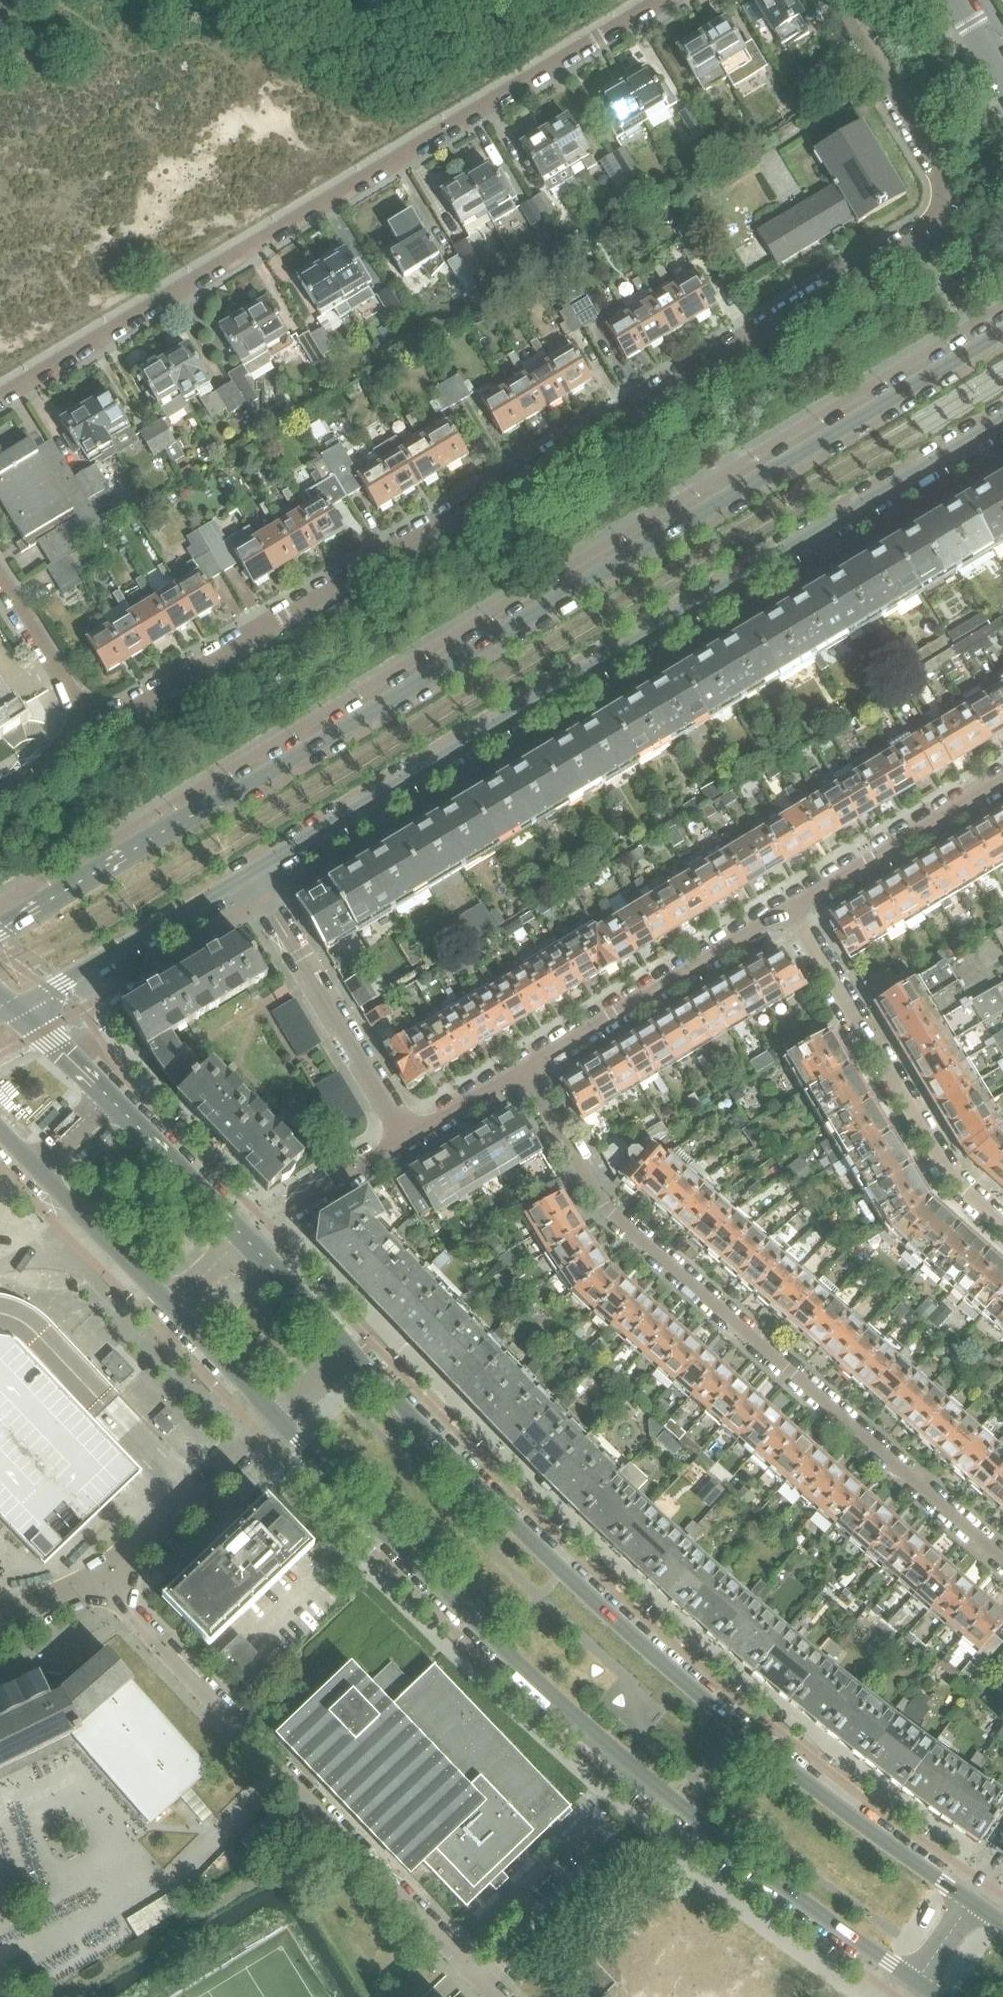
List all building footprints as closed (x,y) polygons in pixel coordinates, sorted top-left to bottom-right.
[(742,6),(755,28),(766,21),(782,46),(789,42),(791,45),(808,34),(793,9),(788,0),(752,0),(742,6)] [(725,21),(701,36),(726,78),(733,89),(767,68),(751,42),(740,49),(725,21)] [(701,36),(677,50),(702,92),(726,78),(701,36)] [(668,109),(645,69),(622,83),(646,122),(668,109)] [(646,122),(622,83),(599,97),(623,136),(646,122)] [(705,133),(689,108),(679,115),(695,140),(705,133)] [(567,116),(543,130),(567,169),(581,161),(586,170),(587,171),(596,165),(595,164),(590,155),(577,133),(573,126),(567,116)] [(905,195),(861,122),(813,151),(814,154),(813,155),(820,167),(822,166),(833,184),(831,185),(832,187),(756,233),(776,266),(840,228),(854,220),(857,224),(905,195)] [(537,134),(520,144),(544,183),(543,184),(549,192),(564,183),(573,197),(581,192),(567,169),(543,130),(537,134)] [(638,174),(623,148),(612,155),(628,180),(638,174)] [(624,175),(611,155),(599,162),(612,182),(624,175)] [(509,201),(488,164),(464,178),(486,215),(488,214),(493,223),(515,210),(509,201)] [(486,215),(464,178),(440,192),(463,229),(464,228),(468,235),(489,222),(485,216),(486,215)] [(555,214),(543,193),(532,200),(544,220),(555,214)] [(543,221),(531,201),(520,208),(532,228),(543,221)] [(430,247),(417,224),(410,211),(408,211),(409,212),(394,221),(394,220),(393,221),(389,224),(388,224),(387,224),(404,252),(392,259),(395,264),(394,264),(396,268),(398,267),(404,278),(420,268),(431,278),(442,265),(431,247),(430,247)] [(706,254),(693,233),(683,239),(689,248),(682,252),(690,264),(706,254)] [(483,270),(465,241),(453,248),(458,256),(471,278),(483,270)] [(367,289),(354,267),(350,260),(344,250),(320,265),(344,303),(367,289)] [(483,298),(471,278),(458,256),(447,263),(472,304),(483,298)] [(344,303),(320,265),(297,278),(321,317),(344,303)] [(668,277),(660,265),(654,269),(661,281),(668,277)] [(716,307),(695,273),(672,286),(693,320),(715,307),(715,308),(716,307)] [(645,291),(638,279),(632,282),(639,294),(645,291)] [(693,320),(672,286),(650,300),(671,334),(693,320)] [(401,310),(388,289),(376,296),(389,317),(401,310)] [(600,318),(587,297),(568,309),(581,329),(600,318)] [(285,334),(265,300),(264,301),(244,314),(264,347),(285,334)] [(671,334),(650,300),(627,314),(648,347),(671,334)] [(581,329),(568,309),(559,314),(565,323),(559,326),(566,338),(581,329)] [(264,347),(244,314),(242,315),(240,313),(231,318),(232,321),(220,328),(220,327),(219,328),(229,345),(242,366),(227,376),(232,383),(230,383),(244,407),(246,405),(247,407),(258,400),(244,377),(270,361),(262,347),(264,347)] [(648,347),(627,314),(605,327),(626,362),(626,361),(648,347)] [(335,349),(323,329),(311,336),(323,355),(335,349)] [(323,355),(311,336),(309,333),(297,339),(313,367),(325,360),(323,355)] [(542,351),(536,340),(530,343),(537,354),(542,351)] [(205,375),(200,367),(196,360),(187,345),(185,346),(184,345),(174,352),(160,361),(183,399),(195,393),(211,419),(225,410),(229,416),(244,407),(230,383),(212,395),(206,385),(207,385),(202,376),(205,375)] [(592,382),(571,348),(549,361),(569,395),(591,382),(592,382)] [(569,395),(549,361),(548,362),(542,352),(521,365),(527,374),(526,375),(546,409),(569,395)] [(520,365),(513,353),(508,357),(515,368),(520,365)] [(192,414),(183,399),(160,361),(158,362),(157,361),(147,368),(139,373),(166,419),(183,408),(188,416),(192,414)] [(546,409),(526,375),(503,388),(524,422),(546,409)] [(475,393),(468,381),(462,385),(457,376),(446,383),(458,403),(475,393)] [(458,403),(446,383),(435,389),(440,398),(430,404),(435,414),(440,411),(441,413),(458,403)] [(524,422),(503,388),(481,402),(501,437),(502,436),(502,435),(524,422)] [(135,438),(124,418),(108,392),(100,397),(99,396),(89,403),(85,406),(115,455),(135,442),(133,440),(135,438)] [(115,455),(85,406),(73,413),(72,412),(62,419),(60,421),(79,452),(81,451),(85,459),(90,456),(93,461),(101,463),(115,455)] [(419,426),(412,415),(405,418),(413,430),(419,426)] [(184,457),(162,420),(150,427),(164,450),(172,464),(184,457)] [(468,457),(447,422),(424,436),(444,470),(467,456),(467,457),(468,457)] [(164,450),(150,427),(139,434),(153,457),(164,450)] [(444,470),(424,436),(401,449),(421,484),(444,470)] [(95,514),(74,479),(61,457),(51,440),(35,450),(29,439),(0,457),(0,503),(23,540),(16,545),(21,553),(28,549),(28,550),(29,549),(38,543),(51,565),(66,556),(90,542),(90,541),(105,531),(98,518),(95,514)] [(400,497),(379,462),(371,467),(365,458),(351,467),(338,447),(321,457),(334,477),(345,470),(351,480),(356,477),(377,511),(378,511),(378,510),(400,497)] [(421,484),(401,449),(379,462),(400,497),(421,484)] [(344,531),(330,508),(346,498),(334,477),(321,457),(311,464),(316,472),(310,476),(317,487),(306,493),(312,503),(300,510),(320,544),(342,531),(343,532),(344,531)] [(115,501),(105,483),(95,467),(74,479),(95,514),(115,501)] [(195,477),(188,467),(178,474),(184,484),(195,477)] [(1002,539),(1002,477),(962,501),(990,547),(1002,539)] [(295,501),(288,489),(282,493),(289,505),(295,501)] [(182,502),(192,496),(189,491),(178,497),(182,502)] [(920,589),(990,547),(962,501),(892,543),(920,589)] [(272,515),(265,503),(259,506),(266,518),(272,515)] [(123,521),(115,508),(98,518),(105,531),(123,521)] [(320,544),(300,510),(277,524),(298,558),(320,544)] [(298,558),(277,524),(255,537),(275,571),(298,558)] [(275,571),(255,537),(249,528),(221,545),(209,525),(198,532),(210,552),(219,546),(231,566),(238,562),(253,586),(254,585),(253,585),(275,571)] [(845,634),(913,593),(920,589),(892,543),(817,589),(845,634)] [(79,578),(66,556),(51,565),(46,568),(63,596),(74,589),(71,584),(79,578)] [(219,606),(198,572),(191,562),(178,571),(176,574),(175,576),(177,579),(174,581),(176,585),(196,619),(218,606),(218,607),(219,606)] [(170,576),(163,564),(157,568),(165,580),(170,576)] [(148,589),(141,578),(135,581),(142,593),(148,589)] [(196,619),(176,585),(153,598),(174,632),(196,619)] [(775,676),(845,634),(817,589),(748,630),(775,676)] [(151,646),(131,612),(125,603),(126,602),(119,591),(112,595),(120,608),(104,618),(109,625),(108,625),(129,659),(151,646)] [(174,632),(153,598),(131,612),(151,646),(174,632)] [(988,622),(983,613),(978,616),(983,624),(988,622)] [(983,624),(978,616),(974,618),(979,627),(983,624)] [(989,624),(990,626),(994,633),(996,632),(1002,628),(1002,618),(1002,617),(989,624)] [(979,627),(974,618),(969,621),(974,630),(979,627)] [(974,630),(969,621),(965,624),(970,632),(974,630)] [(970,632),(965,624),(960,626),(965,635),(970,632)] [(129,659),(108,625),(85,639),(106,674),(107,674),(107,673),(129,659)] [(965,635),(960,626),(956,629),(961,638),(965,635)] [(994,633),(990,626),(986,628),(990,636),(995,634),(994,633)] [(990,636),(986,628),(981,631),(986,639),(990,636)] [(961,638),(956,629),(951,632),(956,640),(961,638)] [(740,697),(775,676),(748,630),(677,673),(705,718),(737,699),(741,707),(744,705),(740,697)] [(986,639),(981,631),(977,634),(982,642),(986,639)] [(956,640),(951,632),(948,634),(947,634),(952,643),(956,640)] [(982,642),(977,634),(972,636),(977,644),(978,644),(982,642)] [(977,644),(972,636),(968,639),(973,647),(977,644)] [(947,646),(942,637),(938,640),(943,648),(947,646)] [(973,647),(968,639),(963,641),(968,650),(973,647)] [(943,648),(938,640),(933,642),(939,651),(943,648)] [(968,650),(963,641),(959,644),(964,652),(968,650)] [(939,651),(933,642),(929,645),(934,653),(939,651)] [(964,652),(959,644),(955,647),(960,655),(964,652)] [(934,653),(929,645),(925,648),(930,656),(934,653)] [(960,655),(955,647),(950,649),(955,658),(960,655)] [(930,656),(925,648),(920,650),(926,659),(930,656)] [(955,658),(950,649),(946,652),(951,660),(955,658)] [(926,659),(920,650),(916,653),(921,661),(926,659)] [(951,660),(946,652),(941,655),(946,663),(951,660)] [(921,661),(916,653),(912,655),(917,664),(921,661)] [(917,664),(912,655),(907,658),(913,667),(917,664)] [(946,663),(941,655),(937,657),(942,665),(943,665),(946,663)] [(827,668),(820,656),(813,661),(820,672),(827,668)] [(942,665),(937,657),(933,660),(937,668),(942,665)] [(913,667),(907,658),(899,663),(911,684),(920,679),(915,670),(913,667)] [(937,668),(933,660),(928,663),(933,671),(937,668)] [(933,671),(928,663),(924,665),(929,673),(933,671)] [(929,673),(924,665),(919,668),(924,676),(929,673)] [(924,676),(919,668),(915,670),(920,679),(923,677),(924,676)] [(635,761),(705,718),(677,673),(607,715),(635,761)] [(1002,685),(999,678),(992,682),(996,689),(985,696),(1002,727),(1002,685)] [(985,696),(978,684),(960,695),(967,706),(966,707),(987,741),(1002,731),(1002,727),(985,696)] [(0,691),(0,740),(1,739),(13,750),(14,749),(19,745),(25,742),(20,727),(27,723),(18,709),(14,712),(0,691)] [(987,741),(966,707),(947,718),(968,752),(987,741)] [(635,761),(607,715),(537,757),(565,803),(635,761)] [(755,725),(749,715),(739,721),(745,731),(755,725)] [(911,729),(904,718),(896,715),(897,717),(906,732),(911,729)] [(968,752),(947,718),(929,729),(949,763),(968,752)] [(861,729),(856,719),(849,723),(854,733),(861,729)] [(949,763),(929,729),(911,740),(931,775),(949,763)] [(931,775),(911,740),(910,740),(905,732),(887,743),(892,751),(912,786),(931,775)] [(912,786),(892,751),(874,762),(894,797),(912,786)] [(565,803),(537,757),(468,799),(495,845),(543,816),(547,824),(548,824),(552,823),(557,821),(562,818),(566,815),(569,811),(570,811),(565,803)] [(894,797),(874,762),(855,773),(876,808),(894,797)] [(876,808),(855,773),(854,774),(849,766),(832,776),(837,784),(836,784),(857,819),(876,808)] [(722,794),(715,782),(700,791),(706,802),(722,794)] [(857,819),(836,784),(818,795),(838,830),(857,819)] [(800,797),(793,785),(789,788),(796,800),(800,797)] [(796,800),(789,788),(784,791),(791,802),(796,800)] [(838,830),(818,795),(798,807),(819,842),(838,830)] [(425,887),(495,845),(468,799),(398,841),(425,887)] [(819,842),(798,807),(781,817),(801,853),(819,842)] [(1000,816),(996,815),(990,818),(989,823),(996,835),(1000,836),(1002,841),(1002,844),(1002,847),(1002,814),(1000,816)] [(801,853),(781,817),(761,829),(783,864),(801,853)] [(1002,844),(1002,841),(1000,836),(996,835),(989,823),(982,827),(978,826),(972,829),(971,833),(978,846),(981,847),(984,852),(983,855),(993,870),(1002,864),(1002,847),(1002,844)] [(783,864),(761,829),(744,839),(764,875),(783,864)] [(993,870),(983,855),(984,852),(981,847),(978,846),(971,833),(964,838),(960,836),(954,840),(953,844),(975,881),(993,870)] [(745,886),(725,851),(721,844),(717,836),(712,839),(716,846),(717,855),(706,862),(727,897),(745,886)] [(764,875),(744,839),(733,846),(729,839),(721,844),(717,836),(721,844),(725,851),(745,886),(764,875)] [(356,929),(425,887),(398,841),(328,883),(356,929)] [(975,881),(953,844),(952,845),(948,844),(942,847),(941,851),(936,855),(943,868),(942,871),(945,876),(949,876),(958,892),(975,881)] [(645,858),(639,848),(628,855),(633,865),(645,858)] [(727,897),(706,862),(697,867),(689,862),(683,852),(677,855),(679,859),(684,867),(688,873),(709,908),(727,897)] [(942,901),(957,892),(958,892),(949,876),(945,876),(942,871),(943,868),(936,855),(934,856),(930,854),(924,858),(923,862),(918,866),(925,878),(924,882),(928,887),(931,887),(940,902),(956,932),(961,929),(954,918),(955,917),(949,907),(946,908),(942,901)] [(603,880),(613,873),(608,865),(590,877),(593,882),(601,877),(603,880)] [(940,902),(931,887),(928,887),(924,882),(925,878),(918,866),(916,867),(912,865),(906,869),(905,873),(900,876),(907,889),(907,892),(909,897),(913,898),(922,913),(940,902)] [(577,877),(571,867),(561,873),(567,883),(577,877)] [(709,908),(688,873),(669,884),(690,919),(709,908)] [(922,913),(913,898),(909,897),(907,892),(907,889),(900,876),(898,877),(894,876),(888,880),(887,884),(882,887),(890,900),(889,903),(892,908),(895,909),(904,924),(922,913)] [(672,930),(651,895),(652,894),(648,887),(647,887),(641,878),(634,882),(644,899),(632,906),(653,942),(672,930)] [(356,929),(328,883),(317,890),(315,885),(294,897),(297,901),(296,902),(326,953),(340,944),(337,940),(356,929)] [(585,894),(579,884),(571,888),(578,899),(585,894)] [(690,919),(669,884),(652,894),(651,895),(672,930),(690,919)] [(904,924),(895,909),(892,908),(889,903),(890,900),(882,887),(880,888),(876,887),(870,890),(870,894),(864,898),(871,910),(871,914),(874,919),(877,919),(885,935),(904,924)] [(575,896),(571,889),(563,893),(567,901),(575,896)] [(973,908),(967,897),(961,900),(967,911),(973,908)] [(885,935),(877,919),(874,919),(871,914),(871,910),(864,898),(862,899),(858,898),(852,901),(852,905),(846,908),(854,921),(853,925),(856,930),(859,930),(868,945),(885,935)] [(547,904),(536,911),(540,918),(551,911),(547,904)] [(653,942),(632,906),(613,917),(634,953),(653,942)] [(868,945),(859,930),(856,930),(853,925),(854,921),(846,908),(844,910),(841,909),(833,914),(832,917),(831,918),(834,922),(830,925),(835,933),(834,934),(849,959),(869,947),(868,945)] [(496,910),(490,914),(488,914),(496,927),(504,923),(503,922),(496,910)] [(523,926),(535,919),(530,912),(518,920),(523,926)] [(463,947),(496,927),(488,914),(487,913),(455,933),(463,947)] [(634,953),(613,917),(595,928),(616,964),(634,953)] [(510,935),(523,926),(518,920),(506,928),(510,935)] [(992,932),(993,934),(998,942),(1002,950),(1002,926),(992,932)] [(616,964),(595,928),(594,927),(577,937),(583,948),(582,952),(585,957),(588,958),(599,974),(616,964)] [(266,977),(241,935),(181,971),(206,1013),(246,989),(252,999),(258,995),(252,985),(266,977)] [(599,974),(588,958),(585,957),(582,952),(583,948),(577,937),(559,948),(566,959),(565,962),(568,968),(571,968),(580,983),(587,979),(590,980),(599,974)] [(957,954),(952,945),(943,950),(948,959),(957,954)] [(580,983),(571,968),(568,968),(565,962),(566,959),(559,948),(543,957),(549,968),(548,972),(551,977),(554,978),(564,993),(570,989),(573,990),(578,987),(579,984),(580,983)] [(804,986),(790,963),(789,964),(783,953),(778,952),(769,958),(767,955),(759,959),(781,995),(783,999),(804,986)] [(933,956),(924,961),(930,971),(939,966),(933,956)] [(564,993),(554,978),(551,977),(548,972),(549,968),(543,957),(525,968),(532,979),(531,982),(534,988),(537,988),(546,1003),(553,1000),(555,1000),(561,997),(562,994),(564,993)] [(432,966),(428,958),(422,961),(427,969),(432,966)] [(464,970),(457,958),(451,961),(458,973),(464,970)] [(781,995),(759,959),(758,960),(755,959),(750,963),(749,965),(742,969),(764,1005),(781,995)] [(887,1023),(956,983),(944,963),(939,966),(930,971),(919,978),(876,1005),(887,1023)] [(490,979),(484,968),(479,971),(486,982),(490,979)] [(546,1003),(537,988),(534,988),(531,982),(532,979),(525,968),(507,978),(514,990),(513,994),(516,999),(519,999),(528,1014),(535,1010),(538,1011),(544,1007),(544,1005),(546,1003)] [(764,1005),(742,969),(740,971),(737,970),(732,973),(731,976),(724,981),(746,1016),(764,1005)] [(876,1005),(919,978),(914,969),(909,972),(907,970),(904,972),(890,980),(869,993),(876,1005)] [(374,982),(367,970),(345,984),(352,995),(368,986),(374,982)] [(193,1021),(206,1013),(181,971),(121,1007),(146,1049),(148,1049),(170,1034),(187,1024),(193,1034),(197,1032),(199,1031),(193,1021)] [(869,993),(890,980),(885,972),(864,985),(869,993)] [(377,986),(383,983),(380,978),(374,982),(368,986),(371,990),(377,986)] [(528,1014),(519,999),(516,999),(513,994),(514,990),(507,978),(490,989),(497,1000),(497,1004),(500,1009),(503,1009),(511,1024),(518,1020),(521,1021),(526,1018),(527,1015),(528,1014)] [(427,989),(421,979),(415,982),(421,993),(427,989)] [(746,1016),(724,981),(722,982),(719,981),(714,984),(713,987),(706,991),(728,1027),(746,1016)] [(994,987),(994,988),(970,1002),(900,1044),(913,1066),(982,1026),(1002,1014),(1002,1013),(1002,982),(994,987)] [(389,991),(383,983),(377,986),(382,995),(389,991)] [(900,1044),(970,1002),(969,1000),(968,1001),(967,999),(966,999),(956,983),(887,1023),(900,1044)] [(376,999),(371,990),(368,986),(352,995),(359,1007),(359,1008),(376,999)] [(382,995),(377,986),(371,990),(376,999),(382,995)] [(410,999),(404,989),(399,992),(405,1002),(410,999)] [(456,1000),(450,989),(445,991),(451,1003),(456,1000)] [(511,1024),(503,1009),(500,1009),(497,1004),(497,1000),(490,989),(473,999),(480,1010),(479,1014),(483,1019),(486,1020),(494,1034),(501,1031),(503,1031),(509,1028),(510,1025),(511,1024)] [(728,1027),(706,991),(703,993),(701,992),(695,995),(695,998),(688,1002),(709,1039),(728,1027)] [(494,1034),(486,1020),(483,1019),(479,1014),(480,1010),(473,999),(456,1009),(463,1021),(462,1025),(465,1029),(468,1030),(477,1045),(483,1041),(486,1042),(492,1038),(492,1036),(494,1034)] [(278,1024),(301,1011),(294,1000),(271,1013),(278,1024)] [(394,1014),(386,1002),(382,1004),(382,1005),(364,1015),(371,1027),(378,1022),(390,1015),(390,1016),(394,1014)] [(709,1039),(688,1002),(685,1004),(682,1003),(677,1006),(676,1009),(669,1014),(691,1049),(709,1039)] [(477,1045),(468,1030),(465,1029),(462,1025),(463,1021),(456,1009),(438,1020),(446,1032),(445,1035),(448,1040),(450,1040),(459,1056),(466,1052),(469,1052),(474,1049),(475,1046),(477,1045)] [(284,1035),(307,1022),(301,1011),(278,1024),(284,1035)] [(691,1049),(669,1014),(661,1018),(659,1017),(653,1021),(652,1023),(652,1024),(674,1060),(691,1049)] [(381,1027),(393,1021),(390,1016),(390,1015),(378,1022),(381,1027)] [(810,1044),(831,1031),(824,1019),(803,1032),(810,1044)] [(459,1056),(450,1040),(448,1040),(445,1035),(446,1032),(438,1020),(421,1030),(428,1042),(427,1046),(430,1051),(433,1051),(442,1066),(449,1062),(452,1063),(457,1059),(458,1056),(459,1056)] [(291,1046),(314,1033),(307,1022),(284,1035),(291,1046)] [(674,1060),(652,1024),(643,1029),(640,1028),(635,1032),(634,1034),(633,1035),(655,1071),(674,1060)] [(995,1046),(994,1045),(1002,1039),(1002,1031),(990,1038),(982,1026),(913,1066),(926,1088),(995,1046)] [(442,1066),(433,1051),(430,1051),(427,1046),(428,1042),(421,1030),(403,1040),(411,1053),(410,1056),(413,1061),(416,1062),(424,1077),(431,1072),(434,1073),(440,1070),(441,1067),(442,1066)] [(848,1065),(836,1044),(837,1040),(831,1031),(810,1044),(782,1061),(801,1094),(848,1065)] [(298,1058),(320,1044),(314,1033),(291,1046),(298,1058)] [(191,1064),(180,1050),(170,1034),(148,1049),(156,1062),(167,1078),(180,1092),(199,1074),(191,1064)] [(655,1071),(633,1035),(625,1040),(622,1039),(617,1042),(616,1045),(613,1047),(635,1084),(655,1071)] [(424,1077),(416,1062),(413,1061),(410,1056),(411,1053),(403,1040),(403,1041),(401,1037),(383,1048),(407,1087),(414,1083),(417,1083),(423,1080),(423,1077),(424,1077)] [(803,1047),(797,1037),(786,1044),(792,1053),(803,1047)] [(1002,1067),(1002,1039),(994,1045),(995,1046),(926,1088),(937,1107),(1002,1067)] [(635,1084),(613,1047),(607,1051),(604,1050),(599,1053),(598,1056),(595,1058),(617,1095),(635,1084)] [(779,1053),(775,1047),(766,1053),(770,1059),(779,1053)] [(710,1070),(704,1059),(703,1060),(701,1057),(697,1060),(704,1073),(710,1070)] [(617,1095),(595,1058),(589,1062),(586,1061),(581,1064),(580,1067),(576,1069),(599,1106),(617,1095)] [(755,1059),(750,1063),(757,1073),(762,1070),(755,1059)] [(260,1112),(236,1087),(228,1078),(236,1070),(231,1065),(223,1073),(212,1062),(199,1074),(180,1092),(176,1096),(177,1097),(177,1096),(225,1146),(260,1112)] [(871,1097),(865,1088),(862,1087),(848,1065),(801,1094),(822,1128),(871,1097)] [(937,1107),(963,1149),(1002,1124),(1002,1067),(937,1107)] [(600,1108),(599,1106),(576,1069),(571,1072),(573,1076),(564,1082),(562,1086),(569,1096),(567,1097),(581,1120),(600,1108)] [(746,1080),(740,1069),(733,1074),(739,1084),(746,1080)] [(322,1098),(345,1084),(338,1073),(315,1087),(322,1098)] [(668,1093),(660,1078),(653,1082),(662,1097),(668,1093)] [(329,1109),(351,1095),(345,1084),(322,1098),(329,1109)] [(335,1119),(358,1106),(351,1095),(329,1109),(335,1119)] [(889,1132),(876,1110),(877,1107),(871,1097),(822,1128),(841,1161),(889,1132)] [(798,1107),(793,1100),(783,1107),(787,1114),(798,1107)] [(342,1131),(364,1117),(358,1106),(335,1119),(342,1131)] [(303,1157),(284,1137),(276,1128),(284,1120),(279,1115),(271,1123),(260,1112),(225,1146),(266,1189),(266,1190),(267,1191),(278,1180),(280,1183),(289,1178),(294,1170),(292,1167),(303,1157)] [(541,1155),(520,1119),(515,1122),(509,1112),(493,1122),(520,1167),(541,1155)] [(520,1167),(493,1122),(486,1126),(484,1122),(470,1131),(498,1176),(517,1165),(519,1168),(520,1167)] [(666,1130),(661,1122),(642,1133),(648,1143),(649,1143),(648,1141),(654,1137),(666,1130)] [(963,1149),(968,1158),(1002,1189),(1002,1124),(963,1149)] [(759,1143),(748,1126),(741,1131),(753,1147),(759,1143)] [(659,1141),(668,1133),(667,1132),(666,1130),(654,1137),(659,1141)] [(498,1176),(470,1131),(457,1139),(459,1142),(452,1146),(477,1189),(498,1176)] [(648,1143),(642,1133),(641,1132),(624,1142),(631,1154),(648,1143)] [(911,1164),(905,1155),(902,1154),(889,1132),(841,1161),(861,1194),(911,1164)] [(631,1154),(624,1142),(622,1139),(601,1152),(610,1167),(631,1154)] [(648,1176),(665,1157),(649,1143),(648,1143),(631,1154),(610,1167),(615,1176),(617,1178),(616,1180),(623,1186),(623,1185),(634,1195),(637,1192),(650,1178),(648,1176)] [(477,1189),(452,1146),(445,1150),(443,1147),(429,1155),(457,1201),(477,1189)] [(663,1189),(691,1159),(678,1148),(670,1151),(667,1155),(665,1157),(648,1176),(650,1178),(637,1192),(653,1206),(666,1192),(663,1189)] [(457,1201),(429,1155),(415,1164),(417,1167),(410,1171),(411,1172),(433,1211),(435,1214),(457,1201)] [(813,1175),(800,1158),(786,1169),(798,1186),(813,1175)] [(680,1204),(699,1183),(691,1175),(698,1167),(693,1163),(694,1162),(691,1159),(663,1189),(666,1192),(653,1206),(669,1220),(683,1206),(680,1204)] [(929,1199),(916,1177),(917,1173),(911,1164),(861,1194),(883,1230),(929,1199)] [(696,1219),(715,1197),(707,1189),(713,1182),(724,1173),(721,1169),(703,1181),(700,1184),(699,1183),(680,1204),(683,1206),(669,1220),(686,1235),(699,1221),(696,1219)] [(433,1211),(411,1172),(398,1180),(397,1181),(398,1183),(416,1213),(420,1219),(433,1211)] [(560,1193),(563,1191),(557,1180),(549,1185),(534,1193),(541,1205),(560,1193)] [(763,1190),(763,1189),(758,1182),(747,1190),(753,1198),(763,1190)] [(561,1218),(571,1212),(573,1211),(573,1208),(569,1201),(566,1200),(565,1201),(560,1193),(541,1205),(522,1217),(526,1223),(528,1222),(536,1234),(551,1225),(552,1221),(558,1217),(561,1218)] [(346,1277),(389,1235),(374,1220),(379,1217),(365,1194),(322,1220),(322,1222),(316,1224),(312,1228),(311,1234),(314,1239),(319,1242),(319,1244),(338,1264),(338,1268),(346,1277)] [(493,1205),(487,1195),(484,1198),(489,1208),(493,1205)] [(713,1232),(732,1211),(715,1197),(696,1219),(699,1221),(686,1235),(702,1249),(715,1235),(713,1232)] [(489,1208),(484,1198),(479,1200),(485,1210),(489,1208)] [(744,1210),(755,1202),(751,1198),(740,1206),(744,1210)] [(830,1209),(824,1199),(815,1205),(821,1214),(830,1209)] [(922,1266),(960,1223),(951,1215),(948,1216),(929,1199),(883,1230),(885,1234),(922,1266)] [(729,1248),(748,1226),(732,1211),(713,1232),(715,1235),(702,1249),(719,1264),(732,1250),(729,1248)] [(573,1237),(582,1230),(584,1229),(584,1226),(580,1220),(577,1218),(576,1219),(571,1212),(561,1218),(558,1217),(552,1221),(551,1225),(536,1234),(534,1236),(537,1242),(540,1241),(547,1252),(562,1243),(563,1239),(569,1236),(573,1237)] [(409,1219),(397,1230),(403,1237),(415,1226),(409,1219)] [(950,1291),(987,1250),(968,1234),(968,1230),(960,1223),(922,1266),(950,1291)] [(746,1262),(765,1241),(748,1226),(729,1248),(732,1250),(719,1264),(735,1278),(748,1264),(746,1262)] [(799,1240),(808,1232),(805,1229),(796,1237),(799,1240)] [(585,1255),(594,1248),(596,1247),(596,1244),(592,1237),(588,1236),(587,1237),(582,1230),(573,1237),(569,1236),(563,1239),(562,1243),(547,1252),(561,1273),(575,1262),(575,1258),(580,1254),(585,1255)] [(802,1244),(811,1235),(808,1232),(799,1240),(802,1244)] [(379,1311),(422,1269),(389,1235),(346,1277),(355,1285),(358,1286),(370,1298),(370,1302),(379,1311)] [(763,1277),(788,1248),(774,1235),(769,1239),(766,1242),(765,1241),(746,1262),(748,1264),(735,1278),(752,1293),(765,1279),(763,1277)] [(504,1253),(496,1238),(491,1241),(488,1236),(480,1241),(484,1248),(488,1246),(495,1258),(504,1253)] [(573,1290),(607,1266),(606,1266),(608,1264),(608,1261),(604,1255),(600,1254),(599,1255),(594,1248),(585,1255),(580,1254),(575,1258),(575,1262),(561,1273),(558,1275),(563,1281),(566,1280),(573,1290)] [(779,1291),(798,1270),(783,1257),(790,1249),(788,1248),(763,1277),(765,1279),(752,1293),(769,1308),(781,1293),(779,1291)] [(1002,1291),(1002,1265),(987,1250),(950,1291),(980,1317),(1002,1291)] [(840,1266),(850,1256),(845,1251),(836,1262),(840,1266)] [(443,1252),(431,1263),(438,1271),(450,1260),(447,1257),(443,1252)] [(794,1305),(814,1284),(805,1276),(812,1269),(810,1268),(818,1259),(814,1254),(799,1271),(798,1270),(779,1291),(781,1293),(769,1308),(785,1322),(797,1308),(794,1305)] [(528,1274),(523,1267),(523,1266),(522,1267),(511,1274),(517,1281),(528,1274)] [(606,1294),(611,1289),(615,1289),(622,1280),(622,1279),(623,1278),(622,1275),(616,1270),(613,1269),(612,1271),(607,1266),(573,1290),(594,1309),(592,1311),(593,1312),(606,1298),(606,1294)] [(411,1345),(455,1303),(422,1269),(379,1311),(387,1320),(391,1320),(403,1332),(403,1336),(411,1345)] [(811,1320),(837,1291),(823,1277),(815,1285),(814,1284),(794,1305),(797,1308),(785,1322),(801,1336),(814,1322),(811,1320)] [(630,1302),(638,1293),(639,1292),(638,1289),(633,1284),(629,1283),(628,1285),(622,1280),(615,1289),(611,1289),(606,1294),(606,1298),(593,1312),(598,1316),(600,1314),(610,1323),(611,1324),(622,1312),(622,1308),(627,1302),(630,1302)] [(468,1305),(477,1296),(471,1290),(462,1299),(468,1305)] [(828,1335),(850,1310),(834,1296),(838,1291),(837,1291),(811,1320),(814,1322),(801,1336),(817,1351),(831,1336),(828,1335)] [(980,1317),(1002,1338),(1002,1291),(980,1317)] [(647,1316),(654,1308),(655,1306),(654,1303),(648,1298),(645,1297),(644,1299),(638,1293),(630,1302),(627,1302),(622,1308),(622,1312),(611,1324),(610,1323),(608,1326),(609,1326),(604,1332),(611,1338),(616,1332),(626,1340),(619,1347),(638,1326),(638,1322),(642,1317),(647,1316)] [(924,1322),(937,1308),(936,1303),(932,1299),(927,1299),(914,1312),(924,1322)] [(16,1301),(12,1336),(16,1342),(18,1345),(22,1341),(42,1317),(39,1314),(29,1307),(19,1302),(16,1301)] [(550,1313),(556,1306),(552,1302),(548,1303),(544,1307),(550,1313)] [(444,1379),(488,1337),(455,1303),(411,1345),(420,1354),(423,1354),(436,1367),(436,1370),(444,1379)] [(942,1303),(926,1320),(936,1329),(952,1312),(942,1303)] [(899,1304),(891,1314),(899,1321),(908,1311),(899,1304)] [(655,1337),(659,1331),(663,1331),(671,1322),(670,1322),(671,1320),(670,1317),(665,1312),(661,1312),(660,1313),(654,1308),(647,1316),(642,1317),(638,1322),(638,1326),(619,1347),(626,1353),(633,1344),(637,1347),(642,1352),(644,1353),(655,1341),(655,1337)] [(844,1349),(863,1327),(848,1314),(851,1311),(850,1310),(828,1335),(831,1336),(817,1351),(834,1365),(847,1351),(844,1349)] [(911,1326),(918,1318),(910,1311),(903,1319),(911,1326)] [(679,1345),(686,1336),(687,1334),(686,1331),(681,1326),(677,1326),(676,1327),(671,1322),(663,1331),(659,1331),(655,1337),(655,1341),(644,1353),(642,1352),(640,1354),(646,1359),(648,1357),(659,1366),(660,1367),(670,1354),(670,1350),(674,1345),(679,1345)] [(861,1363),(883,1339),(868,1325),(865,1329),(863,1327),(844,1349),(847,1351),(834,1365),(850,1380),(863,1365),(861,1363)] [(877,1378),(903,1349),(887,1335),(883,1339),(861,1363),(863,1365),(850,1380),(866,1394),(880,1380),(877,1378)] [(695,1359),(702,1351),(702,1350),(703,1349),(702,1345),(696,1340),(693,1340),(692,1341),(686,1336),(679,1345),(674,1345),(670,1350),(670,1354),(660,1367),(659,1366),(656,1368),(662,1373),(664,1371),(674,1380),(675,1381),(686,1369),(686,1365),(691,1359),(695,1359)] [(477,1413),(520,1370),(488,1337),(444,1379),(453,1388),(456,1388),(468,1401),(468,1404),(477,1413)] [(587,1351),(593,1344),(587,1339),(581,1346),(587,1351)] [(43,1565),(45,1563),(140,1473),(92,1422),(91,1421),(90,1420),(18,1345),(16,1342),(0,1340),(0,1520),(43,1565)] [(893,1392),(912,1371),(903,1363),(910,1355),(903,1349),(877,1378),(880,1380),(866,1394),(883,1409),(896,1394),(893,1392)] [(114,1351),(101,1363),(114,1378),(111,1380),(114,1384),(117,1381),(121,1385),(134,1373),(114,1351)] [(702,1379),(707,1373),(711,1373),(718,1364),(719,1363),(718,1360),(712,1355),(709,1354),(708,1355),(702,1351),(695,1359),(691,1359),(686,1365),(686,1369),(675,1381),(674,1380),(672,1382),(689,1397),(702,1382),(702,1379)] [(982,1373),(993,1360),(987,1355),(975,1367),(982,1373)] [(988,1379),(999,1366),(993,1360),(982,1373),(988,1379)] [(718,1393),(723,1388),(727,1387),(735,1379),(734,1378),(735,1377),(734,1374),(728,1369),(725,1368),(724,1369),(718,1364),(711,1373),(707,1373),(702,1379),(702,1382),(689,1397),(694,1401),(696,1399),(706,1408),(704,1410),(706,1412),(718,1397),(718,1393)] [(509,1447),(553,1405),(520,1370),(477,1413),(485,1422),(489,1422),(501,1435),(501,1438),(509,1447)] [(910,1407),(929,1386),(912,1371),(893,1392),(896,1394),(883,1409),(899,1423),(913,1409),(910,1407)] [(742,1402),(750,1393),(750,1392),(751,1391),(750,1388),(744,1383),(741,1382),(740,1384),(735,1379),(727,1387),(723,1388),(718,1393),(718,1397),(706,1412),(710,1415),(712,1413),(722,1422),(724,1424),(735,1411),(734,1407),(738,1402),(742,1402)] [(956,1397),(966,1386),(962,1383),(953,1394),(956,1397)] [(927,1422),(946,1401),(929,1386),(910,1407),(913,1409),(899,1423),(916,1438),(926,1426),(929,1424),(927,1422)] [(568,1409),(577,1399),(569,1391),(560,1401),(568,1409)] [(758,1415),(766,1407),(767,1405),(766,1402),(760,1397),(757,1396),(756,1398),(750,1393),(742,1402),(738,1402),(734,1407),(735,1411),(724,1424),(727,1427),(738,1437),(747,1427),(750,1425),(749,1421),(754,1415),(758,1415)] [(976,1414),(985,1404),(978,1398),(969,1408),(976,1414)] [(951,1427),(962,1415),(946,1401),(927,1422),(929,1424),(926,1426),(916,1438),(933,1453),(946,1439),(943,1436),(951,1427)] [(542,1481),(586,1438),(553,1405),(509,1447),(518,1456),(521,1456),(534,1468),(534,1472),(542,1481)] [(774,1430),(782,1421),(783,1419),(782,1416),(776,1411),(773,1411),(772,1412),(766,1407),(758,1415),(754,1415),(749,1421),(750,1425),(747,1427),(738,1437),(736,1439),(742,1444),(744,1442),(754,1451),(755,1452),(766,1440),(766,1436),(771,1431),(774,1430)] [(165,1410),(162,1414),(161,1413),(153,1421),(167,1435),(175,1428),(174,1427),(177,1423),(165,1410)] [(960,1451),(979,1430),(962,1415),(951,1427),(943,1436),(946,1439),(933,1453),(950,1468),(963,1453),(960,1451)] [(670,1434),(676,1427),(669,1420),(662,1427),(670,1434)] [(781,1449),(786,1444),(790,1444),(798,1435),(799,1434),(798,1430),(792,1425),(789,1425),(788,1426),(782,1421),(774,1430),(771,1431),(766,1436),(766,1440),(755,1452),(754,1451),(748,1458),(749,1459),(764,1472),(768,1467),(769,1468),(782,1453),(781,1449)] [(976,1466),(995,1444),(986,1436),(992,1429),(985,1423),(979,1430),(960,1451),(963,1453),(950,1468),(966,1482),(979,1468),(976,1466)] [(679,1445),(666,1432),(655,1444),(668,1457),(679,1445)] [(806,1458),(814,1449),(815,1447),(814,1444),(809,1439),(805,1439),(804,1440),(798,1435),(790,1444),(786,1444),(781,1449),(782,1453),(769,1468),(774,1472),(776,1470),(786,1480),(798,1467),(797,1463),(802,1458),(806,1458)] [(576,1514),(618,1470),(586,1438),(542,1481),(551,1489),(554,1489),(567,1502),(567,1505),(576,1514)] [(1002,1467),(1002,1451),(1001,1450),(1002,1448),(1002,1440),(1001,1438),(995,1444),(976,1466),(979,1468),(966,1482),(982,1496),(994,1482),(992,1480),(1002,1467)] [(813,1477),(818,1471),(823,1471),(830,1464),(830,1463),(831,1462),(830,1459),(824,1454),(821,1453),(820,1454),(814,1449),(806,1458),(802,1458),(797,1463),(798,1467),(786,1480),(784,1482),(790,1487),(792,1485),(802,1493),(814,1482),(813,1477)] [(644,1513),(634,1504),(638,1501),(633,1496),(646,1482),(646,1480),(629,1464),(620,1473),(618,1470),(576,1514),(584,1522),(588,1522),(602,1535),(600,1537),(611,1548),(644,1513)] [(829,1492),(835,1486),(838,1485),(846,1478),(846,1477),(847,1476),(846,1473),(840,1468),(837,1467),(836,1469),(830,1464),(823,1471),(818,1471),(813,1477),(814,1482),(802,1493),(800,1496),(805,1500),(808,1498),(818,1507),(818,1508),(829,1496),(829,1492)] [(992,1480),(994,1482),(982,1496),(998,1510),(1002,1504),(1002,1467),(992,1480)] [(845,1505),(850,1500),(855,1499),(862,1492),(863,1490),(862,1487),(856,1482),(853,1481),(852,1483),(846,1478),(838,1485),(835,1486),(829,1492),(829,1496),(818,1508),(818,1507),(816,1510),(821,1514),(823,1512),(834,1522),(845,1509),(845,1505)] [(708,1508),(724,1491),(711,1479),(696,1497),(708,1508)] [(742,1488),(735,1496),(740,1500),(747,1492),(742,1488)] [(872,1515),(879,1507),(878,1506),(879,1504),(878,1501),(873,1496),(869,1496),(868,1497),(862,1492),(855,1499),(850,1500),(845,1505),(845,1509),(834,1522),(832,1524),(838,1529),(840,1527),(852,1537),(863,1525),(862,1520),(867,1515),(872,1515)] [(307,1544),(292,1528),(290,1530),(282,1522),(284,1520),(269,1504),(267,1506),(266,1504),(250,1520),(247,1517),(232,1530),(260,1559),(274,1546),(290,1564),(307,1548),(306,1546),(307,1544)] [(877,1534),(882,1529),(887,1528),(894,1520),(895,1518),(894,1515),(889,1510),(885,1510),(884,1511),(879,1507),(872,1515),(867,1515),(862,1520),(863,1525),(852,1537),(850,1539),(855,1544),(857,1542),(867,1551),(878,1538),(877,1534)] [(702,1530),(715,1516),(710,1512),(697,1526),(688,1535),(693,1539),(701,1530),(702,1530)] [(778,1520),(768,1512),(762,1518),(772,1527),(778,1520)] [(646,1580),(678,1545),(669,1537),(672,1533),(659,1520),(655,1524),(649,1518),(644,1513),(611,1548),(623,1559),(625,1557),(636,1567),(634,1569),(646,1580)] [(808,1526),(814,1518),(812,1516),(801,1528),(805,1531),(808,1527),(808,1526)] [(902,1543),(911,1535),(910,1534),(911,1533),(910,1529),(905,1525),(901,1524),(900,1525),(894,1520),(887,1528),(882,1529),(877,1534),(878,1538),(867,1551),(865,1553),(871,1558),(872,1556),(883,1565),(894,1553),(893,1548),(898,1543),(902,1543)] [(688,1535),(697,1526),(692,1521),(683,1530),(688,1535)] [(238,1620),(280,1580),(277,1577),(290,1564),(274,1546),(260,1559),(232,1530),(180,1580),(183,1584),(167,1599),(168,1600),(166,1602),(182,1618),(184,1616),(186,1619),(192,1624),(189,1626),(205,1643),(207,1641),(208,1642),(235,1617),(238,1620)] [(918,1557),(926,1548),(927,1547),(926,1544),(920,1539),(917,1538),(916,1539),(911,1535),(902,1543),(898,1543),(893,1548),(894,1553),(883,1565),(881,1567),(887,1572),(889,1570),(898,1579),(909,1567),(909,1562),(914,1557),(918,1557)] [(681,1611),(713,1576),(703,1567),(706,1563),(693,1552),(690,1556),(678,1545),(646,1580),(658,1591),(659,1589),(671,1599),(669,1601),(681,1611)] [(934,1571),(942,1562),(943,1561),(942,1558),(937,1553),(933,1552),(932,1554),(926,1548),(918,1557),(914,1557),(909,1562),(909,1567),(898,1579),(897,1581),(903,1586),(905,1584),(914,1592),(926,1580),(925,1576),(930,1571),(934,1571)] [(941,1591),(946,1585),(950,1585),(958,1576),(959,1575),(958,1572),(953,1567),(949,1566),(948,1568),(942,1562),(934,1571),(930,1571),(925,1576),(926,1580),(914,1592),(912,1594),(918,1600),(917,1601),(927,1610),(928,1609),(929,1610),(941,1595),(941,1591)] [(844,1589),(855,1576),(850,1571),(839,1584),(844,1589)] [(870,1589),(880,1578),(875,1574),(865,1584),(870,1589)] [(716,1642),(747,1606),(735,1596),(739,1593),(726,1582),(723,1585),(713,1576),(681,1611),(693,1622),(694,1620),(706,1630),(704,1632),(716,1642)] [(966,1599),(974,1590),(975,1589),(974,1586),(968,1581),(965,1580),(964,1582),(958,1576),(950,1585),(946,1585),(941,1591),(941,1595),(929,1610),(934,1614),(936,1612),(946,1621),(958,1609),(958,1605),(962,1599),(966,1599)] [(762,1600),(777,1582),(773,1578),(765,1586),(757,1596),(762,1600)] [(757,1596),(765,1586),(760,1581),(751,1591),(757,1596)] [(982,1614),(990,1605),(991,1603),(990,1600),(984,1595),(981,1595),(980,1596),(974,1590),(966,1599),(962,1599),(958,1605),(958,1609),(946,1621),(945,1623),(950,1628),(952,1627),(963,1636),(974,1623),(974,1619),(979,1614),(982,1614)] [(1002,1624),(1002,1611),(1001,1609),(996,1609),(995,1609),(990,1605),(982,1614),(979,1614),(974,1619),(974,1623),(963,1636),(961,1637),(967,1642),(968,1641),(979,1650),(980,1650),(984,1645),(988,1641),(992,1636),(1002,1624)] [(752,1673),(782,1637),(771,1628),(775,1624),(761,1612),(758,1616),(747,1606),(716,1642),(728,1653),(730,1651),(742,1661),(740,1663),(752,1673)] [(893,1628),(905,1615),(900,1610),(888,1624),(893,1628)] [(1001,1644),(1002,1645),(1002,1643),(1002,1624),(992,1636),(1001,1644)] [(924,1647),(909,1633),(904,1639),(920,1652),(924,1647)] [(275,1674),(239,1636),(217,1657),(253,1695),(275,1674)] [(992,1636),(988,1641),(997,1649),(1001,1644),(992,1636)] [(789,1703),(818,1666),(808,1658),(811,1654),(797,1642),(794,1646),(782,1637),(752,1673),(764,1683),(766,1681),(778,1691),(776,1693),(789,1703)] [(828,1655),(836,1646),(831,1641),(823,1651),(828,1655)] [(988,1641),(984,1645),(993,1653),(997,1649),(988,1641)] [(984,1645),(980,1650),(989,1658),(993,1653),(984,1645)] [(833,1659),(841,1650),(836,1646),(828,1655),(833,1659)] [(979,1650),(976,1655),(985,1663),(989,1659),(989,1658),(980,1650),(979,1650)] [(3,1760),(7,1764),(11,1766),(17,1767),(22,1766),(26,1763),(29,1758),(30,1753),(32,1753),(32,1754),(71,1735),(150,1824),(210,1771),(131,1681),(133,1680),(107,1651),(60,1692),(50,1697),(49,1696),(50,1696),(47,1691),(40,1677),(39,1674),(37,1675),(14,1686),(13,1687),(0,1693),(0,1761),(3,1760)] [(976,1655),(972,1659),(981,1667),(985,1663),(976,1655)] [(960,1674),(943,1659),(937,1666),(954,1680),(960,1674)] [(972,1659),(968,1664),(977,1672),(978,1671),(981,1667),(972,1659)] [(569,1807),(434,1666),(435,1666),(434,1664),(413,1685),(391,1662),(368,1684),(350,1666),(325,1690),(320,1684),(308,1695),(314,1701),(277,1736),(409,1874),(421,1862),(466,1909),(467,1908),(489,1885),(502,1873),(570,1807),(569,1806),(569,1807)] [(826,1732),(854,1696),(844,1688),(847,1683),(833,1672),(829,1676),(818,1666),(789,1703),(801,1713),(803,1711),(815,1721),(813,1723),(826,1732)] [(998,1680),(994,1686),(1002,1692),(1002,1683),(998,1680)] [(863,1761),(891,1724),(880,1716),(883,1712),(870,1701),(866,1705),(854,1696),(826,1732),(838,1742),(840,1740),(852,1750),(850,1752),(863,1761)] [(901,1712),(908,1702),(903,1698),(895,1708),(901,1712)] [(901,1790),(928,1752),(918,1745),(921,1740),(906,1729),(902,1733),(891,1724),(863,1761),(876,1771),(877,1769),(889,1778),(888,1780),(901,1790)] [(939,1817),(966,1779),(955,1772),(958,1767),(944,1757),(940,1761),(928,1752),(901,1790),(914,1799),(915,1797),(927,1806),(926,1808),(939,1817)] [(976,1753),(969,1763),(975,1767),(982,1756),(976,1753)] [(982,1756),(975,1767),(980,1770),(987,1760),(982,1757),(982,1756)] [(1002,1808),(1002,1796),(992,1788),(990,1790),(981,1783),(978,1788),(966,1779),(939,1817),(952,1827),(953,1824),(978,1842),(978,1843),(979,1843),(1002,1808)] [(559,1975),(580,1996),(602,1996),(615,1985),(583,1952),(559,1975)]
